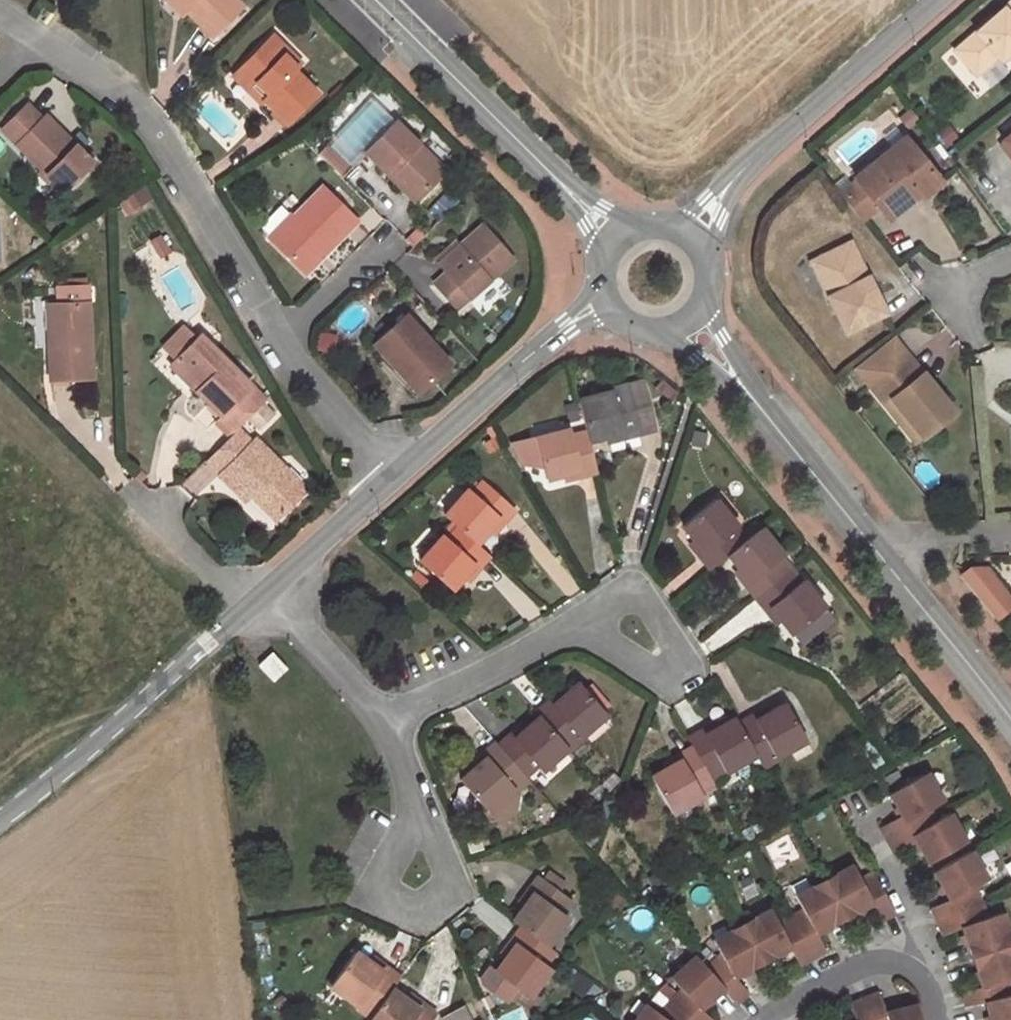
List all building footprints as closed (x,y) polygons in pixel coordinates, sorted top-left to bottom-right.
[(181,18),(186,13),(173,0),(164,0),(181,18)] [(211,38),(240,8),(232,0),(173,0),(186,13),(211,38)] [(955,44),(976,69),(1009,41),(1010,43),(1010,0),(1008,0),(955,44)] [(264,41),(278,55),(284,50),(270,35),(264,41)] [(255,83),(265,93),(259,99),(285,125),(314,95),(291,72),(298,64),(284,50),(278,55),(264,41),(234,71),(251,88),(255,83)] [(251,88),(234,71),(229,76),(255,103),(259,99),(265,93),(255,83),(251,88)] [(39,170),(61,192),(91,163),(43,113),(39,118),(25,103),(0,127),(0,130),(39,170)] [(364,152),(413,202),(437,177),(411,152),(417,146),(393,123),(364,152)] [(903,132),(852,173),(853,175),(835,190),(858,217),(875,203),(885,214),(917,189),(919,192),(939,177),(903,132)] [(443,172),(417,146),(411,152),(437,177),(443,172)] [(34,174),(56,197),(61,192),(39,170),(34,174)] [(301,273),(355,222),(322,188),(269,240),(301,273)] [(454,309),(510,259),(481,226),(456,247),(452,243),(434,260),(444,272),(431,284),(454,309)] [(843,330),(883,311),(848,241),(815,257),(825,276),(818,279),(843,330)] [(87,379),(83,304),(49,305),(51,346),(45,346),(47,381),(87,379)] [(43,305),(45,346),(51,346),(49,305),(43,305)] [(397,365),(419,389),(447,363),(402,314),(371,342),(395,367),(397,365)] [(395,367),(371,342),(367,346),(390,371),(395,367)] [(262,411),(196,347),(172,371),(197,395),(191,401),(218,427),(212,433),(227,447),(240,434),(262,411)] [(889,399),(920,435),(952,409),(906,354),(868,386),(882,404),(889,399)] [(197,395),(172,371),(166,377),(191,401),(197,395)] [(644,380),(627,384),(631,399),(648,395),(644,380)] [(627,384),(609,388),(610,391),(578,399),(585,430),(589,442),(604,437),(620,433),(622,440),(657,430),(648,395),(631,399),(627,384)] [(882,404),(913,441),(920,435),(889,399),(882,404)] [(570,428),(535,437),(546,480),(561,476),(580,472),(581,477),(597,473),(589,442),(585,430),(571,433),(570,428)] [(604,437),(606,444),(622,440),(620,433),(604,437)] [(308,495),(257,445),(254,448),(240,434),(227,447),(207,467),(247,506),(252,502),(257,496),(282,521),(308,495)] [(561,476),(563,482),(581,477),(580,472),(561,476)] [(488,531),(500,517),(505,521),(515,510),(481,481),(471,491),(466,487),(443,513),(456,525),(477,543),(488,531)] [(252,502),(277,527),(282,521),(257,496),(252,502)] [(692,537),(704,552),(698,557),(709,570),(726,556),(743,542),(733,529),(738,525),(715,497),(681,524),(692,537)] [(488,531),(493,535),(505,521),(500,517),(488,531)] [(446,537),(442,533),(418,559),(451,589),(462,577),(476,562),(481,567),(491,556),(477,543),(456,525),(446,537)] [(787,572),(776,559),(782,553),(761,527),(743,542),(726,556),(733,565),(747,581),(741,586),(753,600),(787,572)] [(687,542),(698,557),(704,552),(692,537),(687,542)] [(1010,609),(1010,594),(984,557),(960,575),(993,622),(1010,609)] [(462,577),(467,581),(481,567),(476,562),(462,577)] [(733,565),(728,569),(741,586),(747,581),(733,565)] [(763,612),(768,608),(781,623),(790,634),(824,606),(803,580),(797,585),(787,572),(753,600),(763,612)] [(800,645),(834,617),(824,606),(790,634),(800,645)] [(763,612),(776,628),(781,623),(768,608),(763,612)] [(286,668),(271,652),(259,663),(274,679),(286,668)] [(568,747),(570,749),(581,740),(578,737),(605,713),(577,681),(568,689),(551,705),(546,699),(535,709),(540,714),(568,747)] [(568,689),(564,684),(546,699),(551,705),(568,689)] [(771,709),(753,719),(751,714),(748,715),(735,722),(755,755),(762,768),(776,760),(774,757),(806,739),(784,701),(771,709)] [(768,704),(758,710),(751,714),(753,719),(771,709),(768,704)] [(525,776),(537,765),(541,770),(568,747),(540,714),(526,726),(513,738),(507,732),(495,742),(525,776)] [(719,725),(703,734),(699,727),(686,735),(692,744),(708,774),(721,766),(725,772),(755,755),(735,722),(733,717),(719,725)] [(719,725),(715,718),(699,727),(703,734),(719,725)] [(513,738),(526,726),(520,720),(507,732),(513,738)] [(488,810),(514,788),(517,790),(529,780),(525,776),(495,742),(494,741),(482,750),(486,755),(472,768),(460,778),(488,810)] [(672,813),(703,796),(702,793),(715,786),(708,774),(692,744),(678,752),(681,757),(664,767),(651,775),(672,813)] [(482,750),(468,763),(472,768),(486,755),(482,750)] [(678,752),(661,762),(664,767),(681,757),(678,752)] [(884,792),(897,814),(875,826),(882,839),(904,827),(923,816),(919,809),(938,799),(931,787),(926,790),(917,773),(884,792)] [(912,840),(924,861),(957,843),(950,831),(955,828),(945,811),(927,822),(923,816),(904,827),(882,839),(890,852),(912,840)] [(928,869),(945,898),(927,906),(933,920),(977,900),(970,885),(983,878),(974,863),(970,865),(961,851),(928,869)] [(822,885),(840,917),(868,902),(878,920),(891,913),(868,871),(855,878),(848,865),(833,872),(836,877),(822,885)] [(563,913),(573,899),(538,873),(528,886),(533,890),(522,906),(513,919),(520,924),(547,945),(569,916),(563,913)] [(785,915),(808,957),(822,950),(812,932),(840,917),(822,885),(811,891),(808,886),(791,895),(798,908),(785,915)] [(528,886),(517,902),(522,906),(533,890),(528,886)] [(958,925),(968,955),(1003,943),(999,929),(1005,927),(999,910),(983,916),(977,900),(933,920),(939,933),(958,925)] [(739,930),(757,962),(787,946),(796,964),(808,957),(785,915),(773,922),(766,908),(750,916),(754,922),(739,930)] [(529,995),(550,966),(546,963),(555,951),(547,945),(520,924),(510,937),(515,940),(503,957),(494,969),(529,995)] [(717,953),(701,967),(719,987),(732,1002),(744,992),(731,977),(757,962),(739,930),(727,936),(724,930),(709,938),(717,953)] [(510,937),(498,954),(503,957),(515,940),(510,937)] [(978,985),(959,990),(963,1004),(981,1000),(1007,993),(1003,977),(1010,974),(1010,956),(1008,957),(1003,943),(968,955),(978,985)] [(354,951),(329,986),(358,1007),(356,1009),(369,1019),(391,989),(401,976),(386,966),(382,972),(368,962),(354,951)] [(386,966),(372,955),(368,962),(382,972),(386,966)] [(719,987),(701,967),(694,959),(683,969),(680,965),(667,977),(678,989),(668,1001),(688,1019),(710,1019),(697,1008),(719,987)] [(436,1012),(423,1003),(419,1009),(404,998),(391,989),(369,1019),(368,1019),(431,1019),(436,1012)] [(914,1003),(884,1011),(876,991),(860,997),(869,1019),(918,1019),(914,1003)] [(423,1003),(407,992),(404,998),(419,1009),(423,1003)] [(981,1000),(985,1019),(1010,1019),(1010,992),(1007,993),(981,1000)] [(860,997),(846,1003),(852,1019),(869,1019),(860,997)] [(668,1001),(655,1015),(643,1004),(631,1019),(632,1019),(688,1019),(668,1001)] [(466,1007),(444,1017),(445,1019),(472,1019),(466,1007)]
